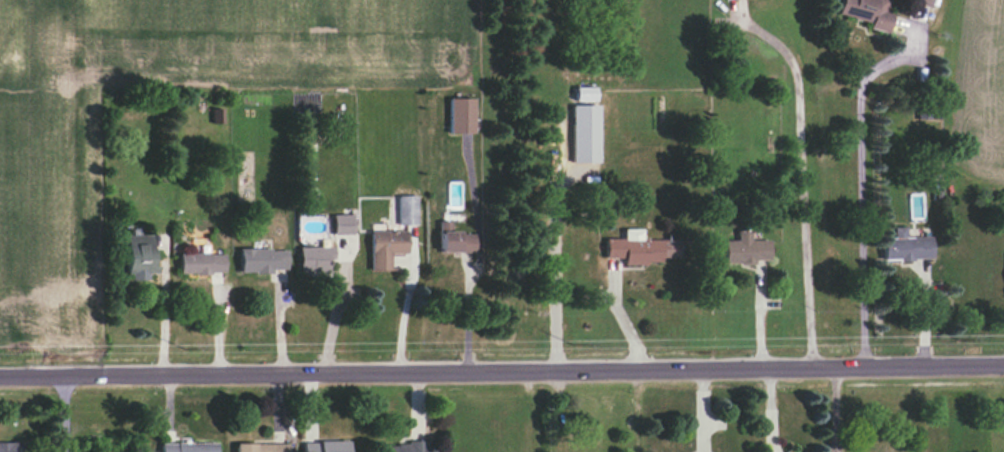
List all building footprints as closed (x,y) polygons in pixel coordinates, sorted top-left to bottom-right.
[(836,11),(839,0),(887,0),(884,11),(890,13),(885,33),(867,28),(869,21),(836,11)] [(472,98),(447,98),(447,133),(471,133),(472,98)] [(597,103),(574,103),(573,155),(597,155),(597,103)] [(212,123),(223,123),(222,108),(212,109),(212,123)] [(416,198),(399,198),(399,226),(416,226),(416,198)] [(333,217),(333,236),(353,236),(353,217),(333,217)] [(449,233),(473,233),(473,252),(438,253),(437,222),(449,222),(449,233)] [(930,236),(930,258),(882,259),(882,239),(892,239),(892,226),(905,226),(905,236),(930,236)] [(765,242),(748,242),(748,229),(733,229),(733,239),(721,239),(721,264),(753,264),(753,259),(765,259),(765,242)] [(389,254),(389,273),(369,273),(369,232),(405,231),(405,254),(389,254)] [(150,234),(151,265),(157,265),(157,273),(145,274),(145,279),(131,279),(130,274),(124,274),(123,234),(150,234)] [(678,239),(605,239),(605,257),(622,257),(622,268),(646,268),(646,262),(659,262),(659,257),(678,257),(678,239)] [(327,261),(332,262),(332,247),(298,247),(298,269),(327,269),(327,261)] [(283,251),(269,251),(269,248),(236,248),(236,273),(269,273),(269,268),(283,268),(283,251)] [(223,254),(208,254),(208,252),(176,252),(176,272),(195,272),(195,275),(209,275),(209,273),(223,272),(223,254)] [(424,441),(406,441),(406,443),(395,443),(395,446),(374,446),(374,451),(435,451),(435,447),(424,447),(424,441)] [(0,442),(0,451),(18,451),(18,442),(0,442)] [(158,442),(158,451),(215,451),(215,442),(158,442)] [(346,442),(346,451),(303,451),(303,442),(346,442)] [(234,451),(286,451),(286,443),(234,443),(234,451)]
